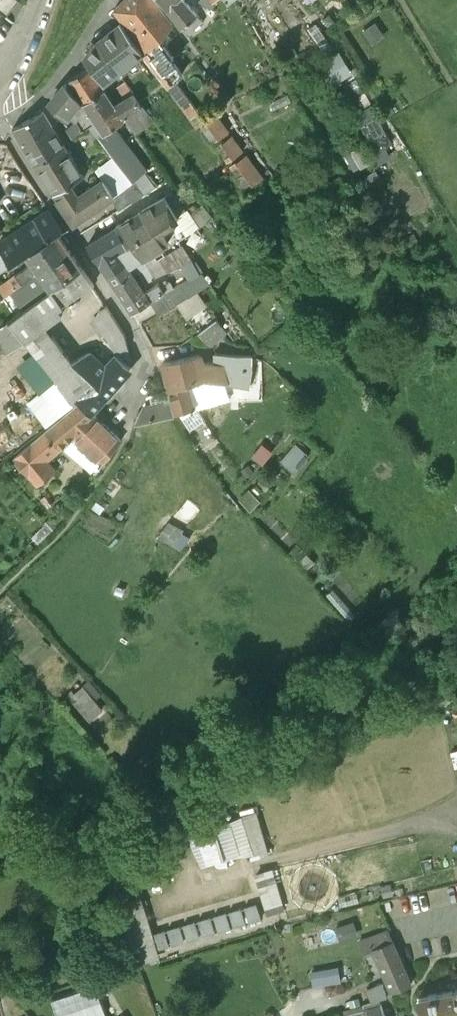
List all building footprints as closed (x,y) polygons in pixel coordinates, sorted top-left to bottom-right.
[(5,17),(17,1),(16,0),(0,0),(0,13),(5,17)] [(116,9),(148,50),(145,52),(145,55),(145,56),(149,62),(161,77),(168,85),(182,72),(155,36),(168,26),(158,4),(154,0),(124,0),(116,9)] [(182,27),(199,15),(184,0),(163,0),(182,27)] [(200,0),(208,8),(210,6),(213,9),(218,5),(215,2),(218,0),(200,0)] [(199,15),(182,27),(187,34),(205,21),(199,15)] [(121,25),(98,44),(119,69),(142,53),(121,25)] [(119,69),(98,44),(86,57),(103,79),(113,71),(118,76),(121,73),(119,69)] [(149,62),(141,67),(144,70),(139,74),(146,83),(151,79),(153,82),(161,77),(149,62)] [(88,67),(69,80),(84,103),(85,103),(104,90),(88,67)] [(128,96),(114,105),(122,119),(141,105),(133,92),(133,91),(127,82),(119,87),(123,94),(126,93),(128,96)] [(66,84),(50,103),(61,116),(63,114),(67,117),(80,101),(66,84)] [(114,105),(104,90),(85,103),(104,131),(113,125),(122,119),(114,105)] [(43,111),(13,129),(23,145),(52,126),(43,111)] [(374,145),(392,138),(381,113),(363,121),(374,145)] [(92,125),(85,114),(75,120),(83,131),(92,125)] [(218,115),(203,125),(206,129),(212,125),(218,134),(212,138),(215,141),(229,130),(218,115)] [(75,120),(65,127),(73,138),(83,131),(75,120)] [(147,169),(113,125),(104,131),(98,134),(121,163),(135,179),(143,172),(147,169)] [(52,126),(23,145),(30,156),(54,194),(71,184),(61,169),(75,161),(65,146),(52,126)] [(244,150),(232,134),(218,145),(220,149),(226,145),(232,153),(227,157),(229,161),(244,150)] [(264,177),(247,154),(232,165),(234,168),(240,164),(252,180),(246,184),(249,188),(264,177)] [(121,163),(103,177),(104,179),(114,195),(135,179),(121,163)] [(154,186),(143,172),(135,179),(144,192),(154,186)] [(104,179),(79,196),(71,184),(54,194),(73,222),(86,215),(111,197),(114,195),(104,179)] [(114,195),(111,197),(119,208),(144,192),(135,179),(114,195)] [(164,196),(116,226),(127,246),(132,244),(142,259),(167,242),(158,228),(177,217),(164,196)] [(0,242),(0,245),(6,255),(11,264),(27,254),(58,232),(62,229),(49,209),(0,242)] [(116,226),(88,243),(108,272),(124,262),(128,268),(142,259),(132,244),(127,246),(116,226)] [(27,254),(33,262),(0,286),(0,289),(5,296),(22,284),(70,250),(58,232),(27,254)] [(70,250),(22,284),(35,302),(82,268),(70,250)] [(0,259),(0,272),(11,264),(6,255),(0,259)] [(108,272),(107,272),(127,300),(133,310),(144,304),(164,291),(158,282),(158,281),(144,291),(128,268),(124,262),(108,272)] [(0,328),(0,340),(8,352),(24,340),(46,325),(62,313),(58,307),(93,283),(82,268),(35,302),(0,328)] [(173,275),(158,282),(164,291),(174,286),(171,281),(175,279),(173,275)] [(122,330),(104,302),(93,312),(110,336),(122,330)] [(223,315),(201,327),(209,343),(232,331),(223,315)] [(72,361),(46,325),(24,340),(56,380),(74,402),(76,401),(75,400),(91,382),(71,361),(72,361)] [(125,334),(122,330),(110,336),(119,350),(116,354),(126,363),(131,360),(125,334)] [(105,367),(89,351),(72,361),(71,361),(91,382),(75,400),(76,401),(79,403),(92,412),(119,383),(130,367),(126,363),(116,354),(105,367)] [(198,354),(163,363),(166,376),(185,371),(189,384),(207,377),(208,379),(251,384),(254,369),(254,355),(215,354),(215,362),(203,360),(202,357),(201,356),(200,355),(198,354)] [(185,371),(166,376),(170,389),(188,384),(189,384),(185,371)] [(56,380),(40,395),(57,419),(74,402),(56,380)] [(188,384),(170,389),(174,405),(178,413),(195,407),(188,384)] [(92,412),(79,403),(64,414),(73,425),(57,439),(64,445),(98,475),(102,463),(120,441),(120,440),(120,439),(92,412)] [(167,404),(141,411),(134,425),(171,417),(167,404)] [(64,414),(15,456),(38,483),(56,468),(47,459),(64,445),(57,439),(73,425),(64,414)] [(259,502),(249,493),(241,501),(250,510),(259,502)] [(51,518),(32,536),(39,544),(58,526),(51,518)] [(71,694),(90,718),(104,706),(85,682),(71,694)] [(242,804),(250,853),(269,850),(261,801),(242,804)] [(267,904),(286,899),(276,862),(256,868),(267,904)] [(161,945),(264,916),(259,899),(156,929),(161,945)] [(410,984),(387,929),(360,940),(365,952),(374,949),(392,991),(410,984)] [(313,965),(314,982),(342,979),(341,962),(313,965)] [(381,984),(366,991),(370,1002),(387,997),(381,984)] [(418,997),(422,1015),(456,1015),(456,989),(418,997)] [(366,1010),(367,1015),(386,1015),(382,1005),(366,1010)]
